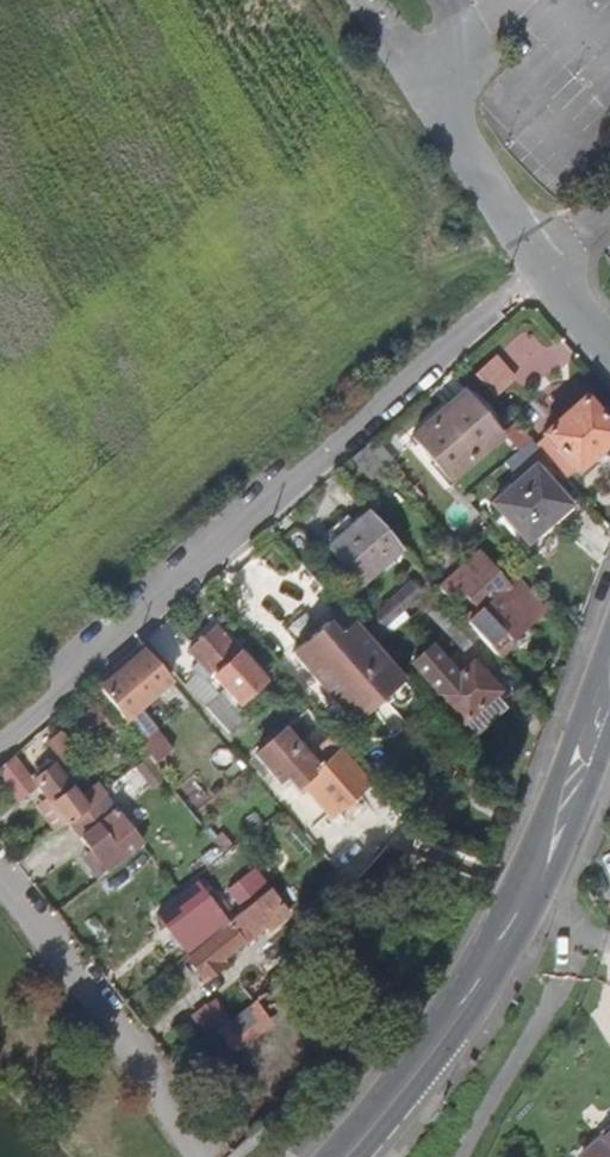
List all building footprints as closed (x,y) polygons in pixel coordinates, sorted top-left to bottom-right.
[(490,360),(474,375),(494,398),(510,383),(490,360)] [(499,441),(462,401),(413,445),(449,485),(499,441)] [(609,448),(609,430),(588,404),(546,441),(576,476),(609,448)] [(563,478),(530,441),(499,471),(513,486),(534,468),(551,487),(563,478)] [(527,545),(569,509),(551,487),(534,468),(513,486),(492,504),(527,545)] [(404,552),(370,514),(330,549),(362,587),(404,552)] [(544,614),(516,582),(506,592),(476,557),(456,575),(462,582),(453,590),(475,615),(466,623),(489,650),(502,638),(508,645),(544,614)] [(462,582),(456,575),(447,583),(453,590),(462,582)] [(383,630),(420,595),(408,583),(371,618),(383,630)] [(475,641),(440,601),(428,612),(462,652),(475,641)] [(353,729),(403,685),(375,652),(353,627),(336,642),(324,629),(291,658),(353,729)] [(263,684),(217,630),(189,653),(236,707),(263,684)] [(495,697),(500,693),(475,664),(458,679),(431,648),(411,666),(463,726),(495,697)] [(124,722),(169,683),(146,656),(101,695),(124,722)] [(495,697),(463,726),(474,738),(506,710),(495,697)] [(244,728),(222,702),(208,714),(231,740),(244,728)] [(65,759),(77,749),(60,729),(48,740),(65,759)] [(174,754),(158,735),(143,748),(152,759),(158,767),(174,754)] [(320,773),(286,735),(256,761),(280,788),(290,780),(328,823),(370,786),(332,743),(321,753),(331,764),(320,773)] [(42,789),(20,757),(0,775),(23,807),(42,793),(50,805),(40,812),(57,836),(72,825),(90,813),(92,811),(64,773),(42,789)] [(114,846),(90,813),(72,825),(82,839),(92,853),(109,877),(145,849),(138,840),(130,846),(124,838),(114,846)] [(92,853),(82,839),(69,848),(80,862),(92,853)] [(247,912),(273,891),(257,871),(231,892),(247,912)] [(192,956),(220,933),(189,895),(161,917),(192,956)] [(220,967),(271,927),(275,932),(292,918),(275,896),(190,963),(207,984),(224,971),(220,967)] [(234,1050),(265,1022),(250,1006),(218,1033),(234,1050)] [(278,1030),(244,1049),(261,1079),(295,1060),(278,1030)] [(587,1156),(609,1156),(609,1137),(587,1156)]
